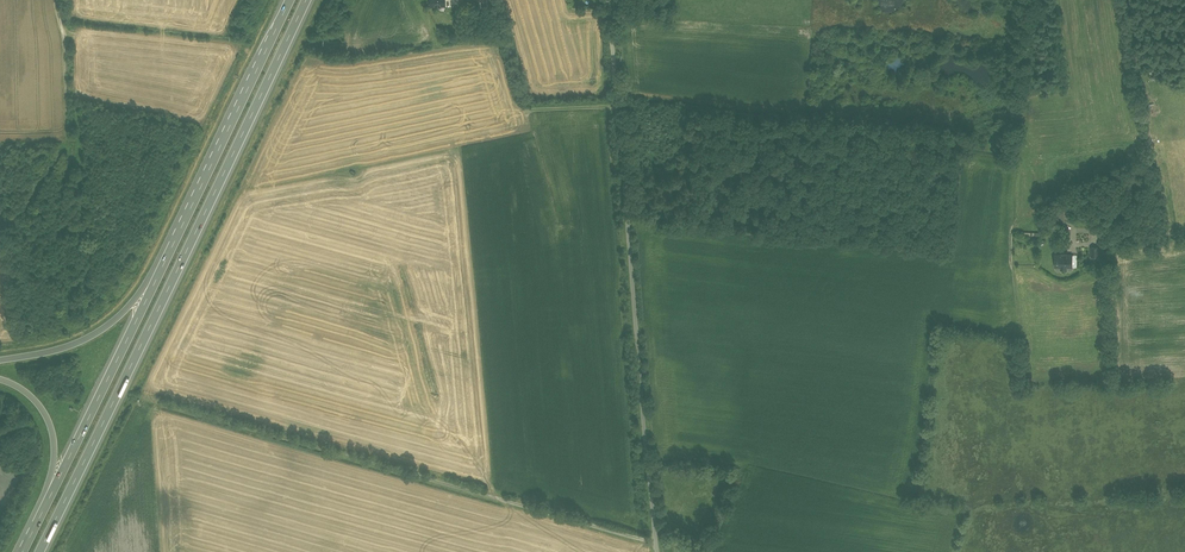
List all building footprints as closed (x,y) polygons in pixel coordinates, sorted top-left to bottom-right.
[(1073,207),(1059,206),(1058,220),(1063,221),(1072,221),(1072,218),(1073,207)] [(1100,247),(1100,255),(1090,256),(1090,262),(1106,261),(1106,252),(1107,252),(1107,248),(1106,248),(1106,247),(1100,247)] [(1076,255),(1056,256),(1056,269),(1076,269),(1076,255)]
